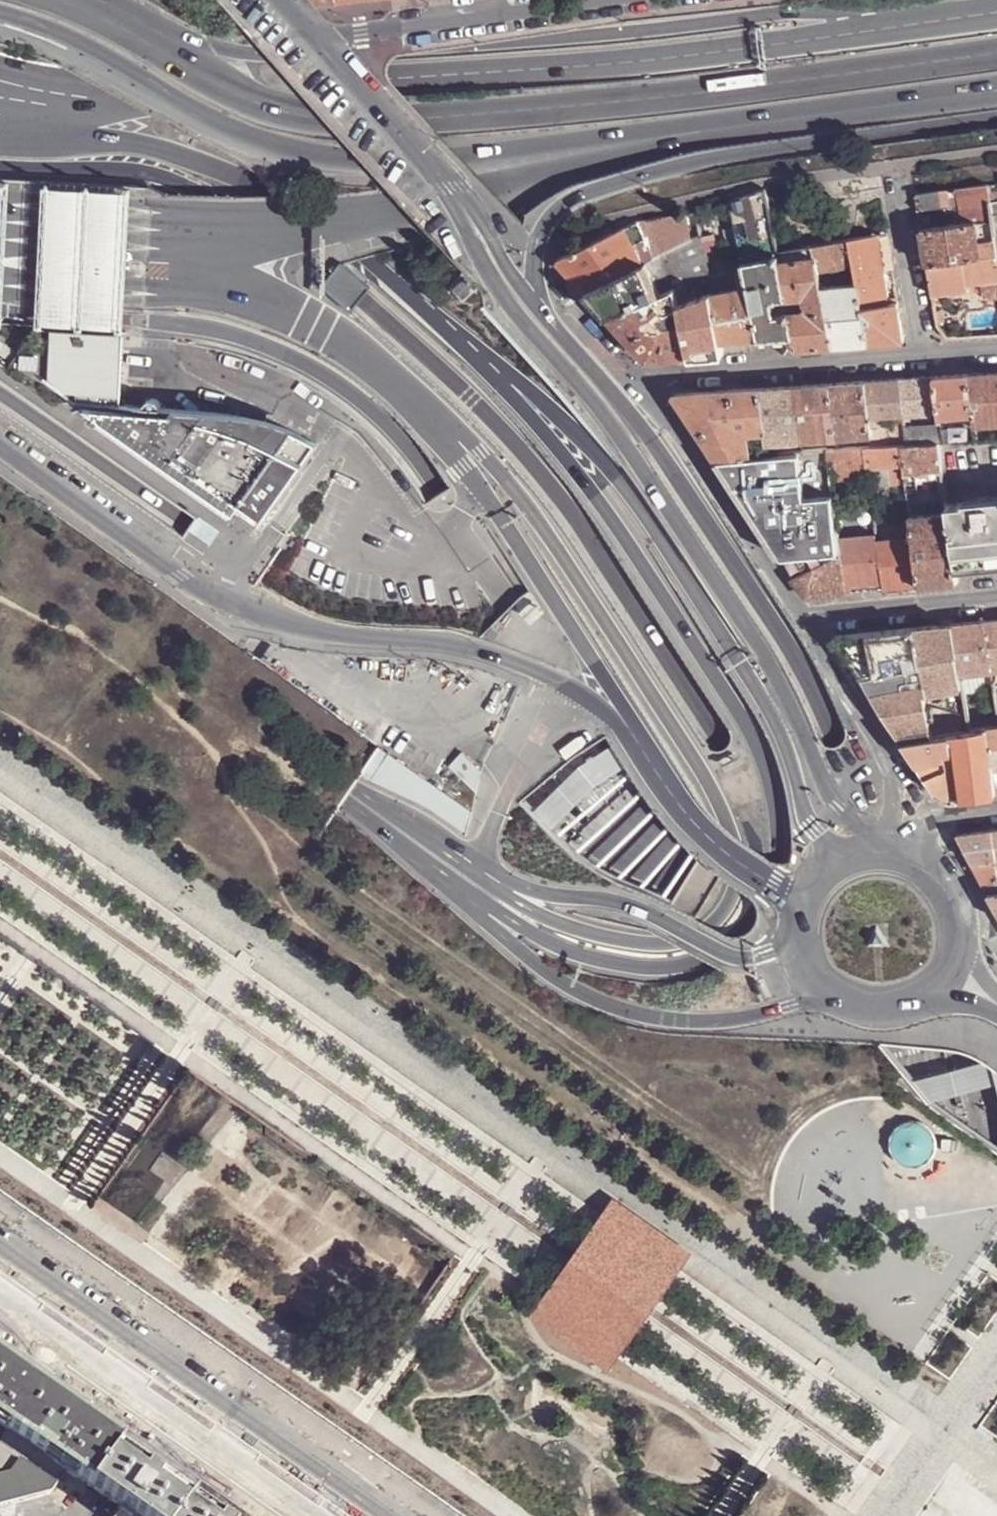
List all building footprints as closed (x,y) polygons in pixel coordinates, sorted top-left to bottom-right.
[(988,185),(991,201),(996,200),(996,184),(988,185)] [(959,189),(964,224),(977,222),(994,220),(991,201),(988,185),(959,189)] [(43,186),(38,331),(123,334),(124,261),(128,189),(43,186)] [(766,188),(733,201),(735,208),(739,228),(745,262),(779,255),(778,252),(766,188)] [(916,194),(918,209),(951,205),(950,189),(916,194)] [(665,219),(638,223),(646,239),(654,240),(659,254),(702,234),(700,226),(698,214),(665,219)] [(982,256),(996,254),(996,242),(994,220),(977,222),(982,256)] [(922,230),(927,264),(963,260),(982,256),(977,222),(964,224),(931,228),(922,230)] [(654,240),(646,239),(638,223),(626,229),(642,263),(646,261),(658,255),(659,254),(654,240)] [(745,262),(739,228),(724,231),(728,251),(725,251),(729,273),(746,270),(745,262)] [(557,262),(584,291),(642,263),(626,229),(557,262)] [(658,255),(675,288),(710,274),(706,253),(702,237),(702,234),(659,254),(658,255)] [(714,234),(702,237),(706,253),(718,250),(714,234)] [(879,235),(851,240),(854,261),(858,281),(863,309),(890,305),(888,299),(879,235)] [(851,240),(814,246),(815,255),(818,267),(854,261),(851,240)] [(779,255),(780,262),(815,255),(814,246),(778,252),(779,255)] [(967,284),(973,283),(981,281),(996,279),(996,254),(982,256),(963,260),(967,284)] [(658,255),(646,261),(663,293),(675,288),(658,255)] [(759,338),(793,336),(790,312),(776,314),(774,300),(787,298),(780,262),(779,255),(745,262),(746,270),(749,285),(759,338)] [(780,262),(787,298),(823,291),(822,287),(818,267),(815,255),(780,262)] [(927,264),(932,295),(968,289),(967,284),(963,260),(927,264)] [(584,291),(608,318),(663,293),(646,261),(642,263),(584,291)] [(729,273),(710,277),(713,292),(749,285),(746,270),(729,273)] [(981,281),(982,289),(992,297),(996,296),(996,279),(981,281)] [(832,347),(868,344),(863,309),(858,281),(822,287),(823,291),(825,306),(832,347)] [(723,340),(759,338),(749,285),(713,292),(723,340)] [(608,318),(647,360),(689,357),(686,344),(678,306),(675,288),(663,293),(608,318)] [(787,298),(790,312),(825,306),(823,291),(787,298)] [(713,292),(678,306),(686,344),(689,357),(725,355),(723,340),(713,292)] [(904,341),(898,303),(890,305),(863,309),(868,344),(904,341)] [(832,347),(825,306),(790,312),(793,336),(797,349),(832,347)] [(88,338),(20,334),(19,357),(35,358),(32,399),(77,401),(84,402),(88,338)] [(7,362),(14,351),(0,342),(0,357),(7,362)] [(975,424),(986,423),(996,422),(996,372),(969,374),(974,414),(975,423),(975,424)] [(969,374),(934,376),(939,412),(940,417),(946,416),(974,414),(969,374)] [(899,379),(904,414),(912,413),(939,412),(934,376),(899,379)] [(864,382),(868,417),(897,415),(904,414),(899,379),(864,382)] [(829,384),(836,438),(870,436),(868,417),(864,382),(829,384)] [(802,441),(836,438),(829,384),(794,387),(802,441)] [(765,433),(767,444),(802,441),(794,387),(759,389),(765,433)] [(717,460),(751,457),(749,434),(765,433),(759,389),(676,395),(676,396),(717,460)] [(147,401),(144,405),(84,402),(77,401),(235,513),(244,502),(266,518),(306,461),(284,446),(295,429),(263,420),(223,412),(163,407),(163,406),(159,401),(153,399),(147,401)] [(912,413),(904,414),(906,428),(913,428),(912,413)] [(903,446),(909,445),(906,428),(904,414),(897,415),(900,435),(879,437),(880,448),(902,446),(903,446)] [(941,426),(943,443),(977,442),(975,424),(975,423),(947,425),(941,425),(941,426)] [(986,423),(975,424),(977,442),(988,441),(986,423)] [(906,428),(909,445),(939,443),(943,443),(941,426),(913,428),(906,428)] [(903,446),(907,476),(914,474),(943,471),(939,443),(909,445),(903,446)] [(866,448),(869,468),(891,467),(893,485),(908,484),(908,481),(907,476),(903,446),(902,446),(880,448),(872,448),(866,448)] [(830,452),(833,480),(870,477),(869,468),(866,448),(866,447),(838,450),(838,451),(830,452)] [(717,460),(782,561),(785,559),(799,558),(821,557),(842,555),(840,540),(839,532),(837,512),(833,480),(830,452),(803,454),(768,456),(751,457),(717,460)] [(870,477),(871,487),(893,485),(891,467),(869,468),(870,477)] [(911,510),(923,508),(922,480),(915,480),(908,481),(908,484),(911,510)] [(965,500),(948,502),(946,502),(948,514),(955,566),(996,562),(996,498),(965,500)] [(837,512),(839,532),(849,531),(846,511),(837,512)] [(921,587),(957,584),(956,572),(955,566),(948,514),(912,518),(915,536),(921,587)] [(867,537),(878,537),(876,527),(866,527),(867,537)] [(915,536),(878,540),(884,591),(921,587),(915,536)] [(883,591),(884,591),(878,540),(878,537),(867,537),(840,540),(842,555),(846,594),(883,591)] [(846,594),(842,555),(821,557),(820,565),(815,567),(813,563),(807,566),(810,570),(792,579),(807,598),(846,594)] [(956,572),(996,568),(996,562),(955,566),(956,572)] [(992,671),(996,670),(996,620),(985,622),(992,671)] [(985,622),(955,625),(961,665),(961,671),(962,674),(992,671),(985,622)] [(955,625),(915,629),(919,663),(918,663),(919,672),(961,665),(955,625)] [(836,638),(863,675),(918,663),(919,663),(915,629),(836,637),(836,638)] [(862,678),(867,686),(920,678),(919,672),(918,663),(863,675),(862,678)] [(919,672),(920,678),(961,671),(961,665),(919,672)] [(903,741),(970,730),(968,717),(962,674),(961,671),(920,678),(867,686),(903,741)] [(970,730),(986,727),(996,726),(996,712),(968,717),(970,730)] [(990,762),(996,761),(996,726),(986,727),(990,762)] [(903,741),(935,793),(951,801),(995,795),(992,771),(990,762),(986,727),(970,730),(903,741)] [(457,835),(473,813),(379,745),(363,767),(457,835)] [(956,834),(970,860),(994,857),(990,829),(956,834)] [(988,891),(996,890),(996,884),(995,869),(995,867),(994,861),(994,857),(970,860),(988,891)] [(996,907),(996,890),(988,891),(996,907)] [(561,1266),(527,1314),(599,1365),(605,1369),(618,1352),(639,1323),(645,1314),(648,1311),(650,1307),(659,1295),(690,1250),(612,1194),(580,1239),(571,1252),(569,1255),(566,1259),(561,1266)] [(66,1467),(91,1484),(101,1470),(122,1440),(0,1355),(0,1421),(66,1467)] [(19,1457),(55,1482),(66,1467),(0,1421),(0,1444),(19,1457)] [(122,1440),(101,1470),(121,1484),(110,1498),(121,1506),(135,1515),(229,1515),(122,1440)] [(9,1472),(19,1457),(0,1444),(0,1474),(9,1472)] [(55,1482),(19,1457),(9,1472),(0,1474),(0,1505),(32,1496),(55,1482)] [(121,1484),(101,1470),(91,1484),(110,1498),(121,1484)] [(121,1506),(115,1515),(135,1515),(121,1506)]
